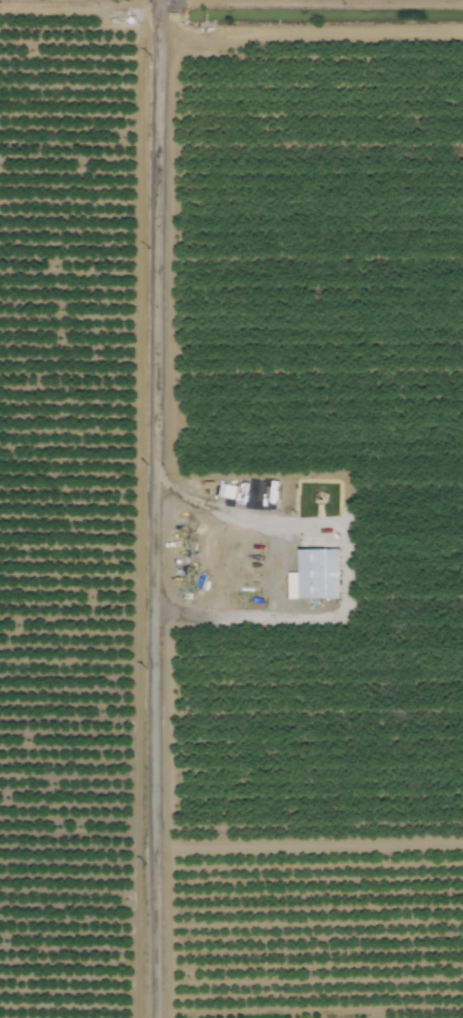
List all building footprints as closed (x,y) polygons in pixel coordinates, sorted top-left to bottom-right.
[(338,549),(297,549),(298,573),(290,573),(290,598),(338,597),(338,549)]
